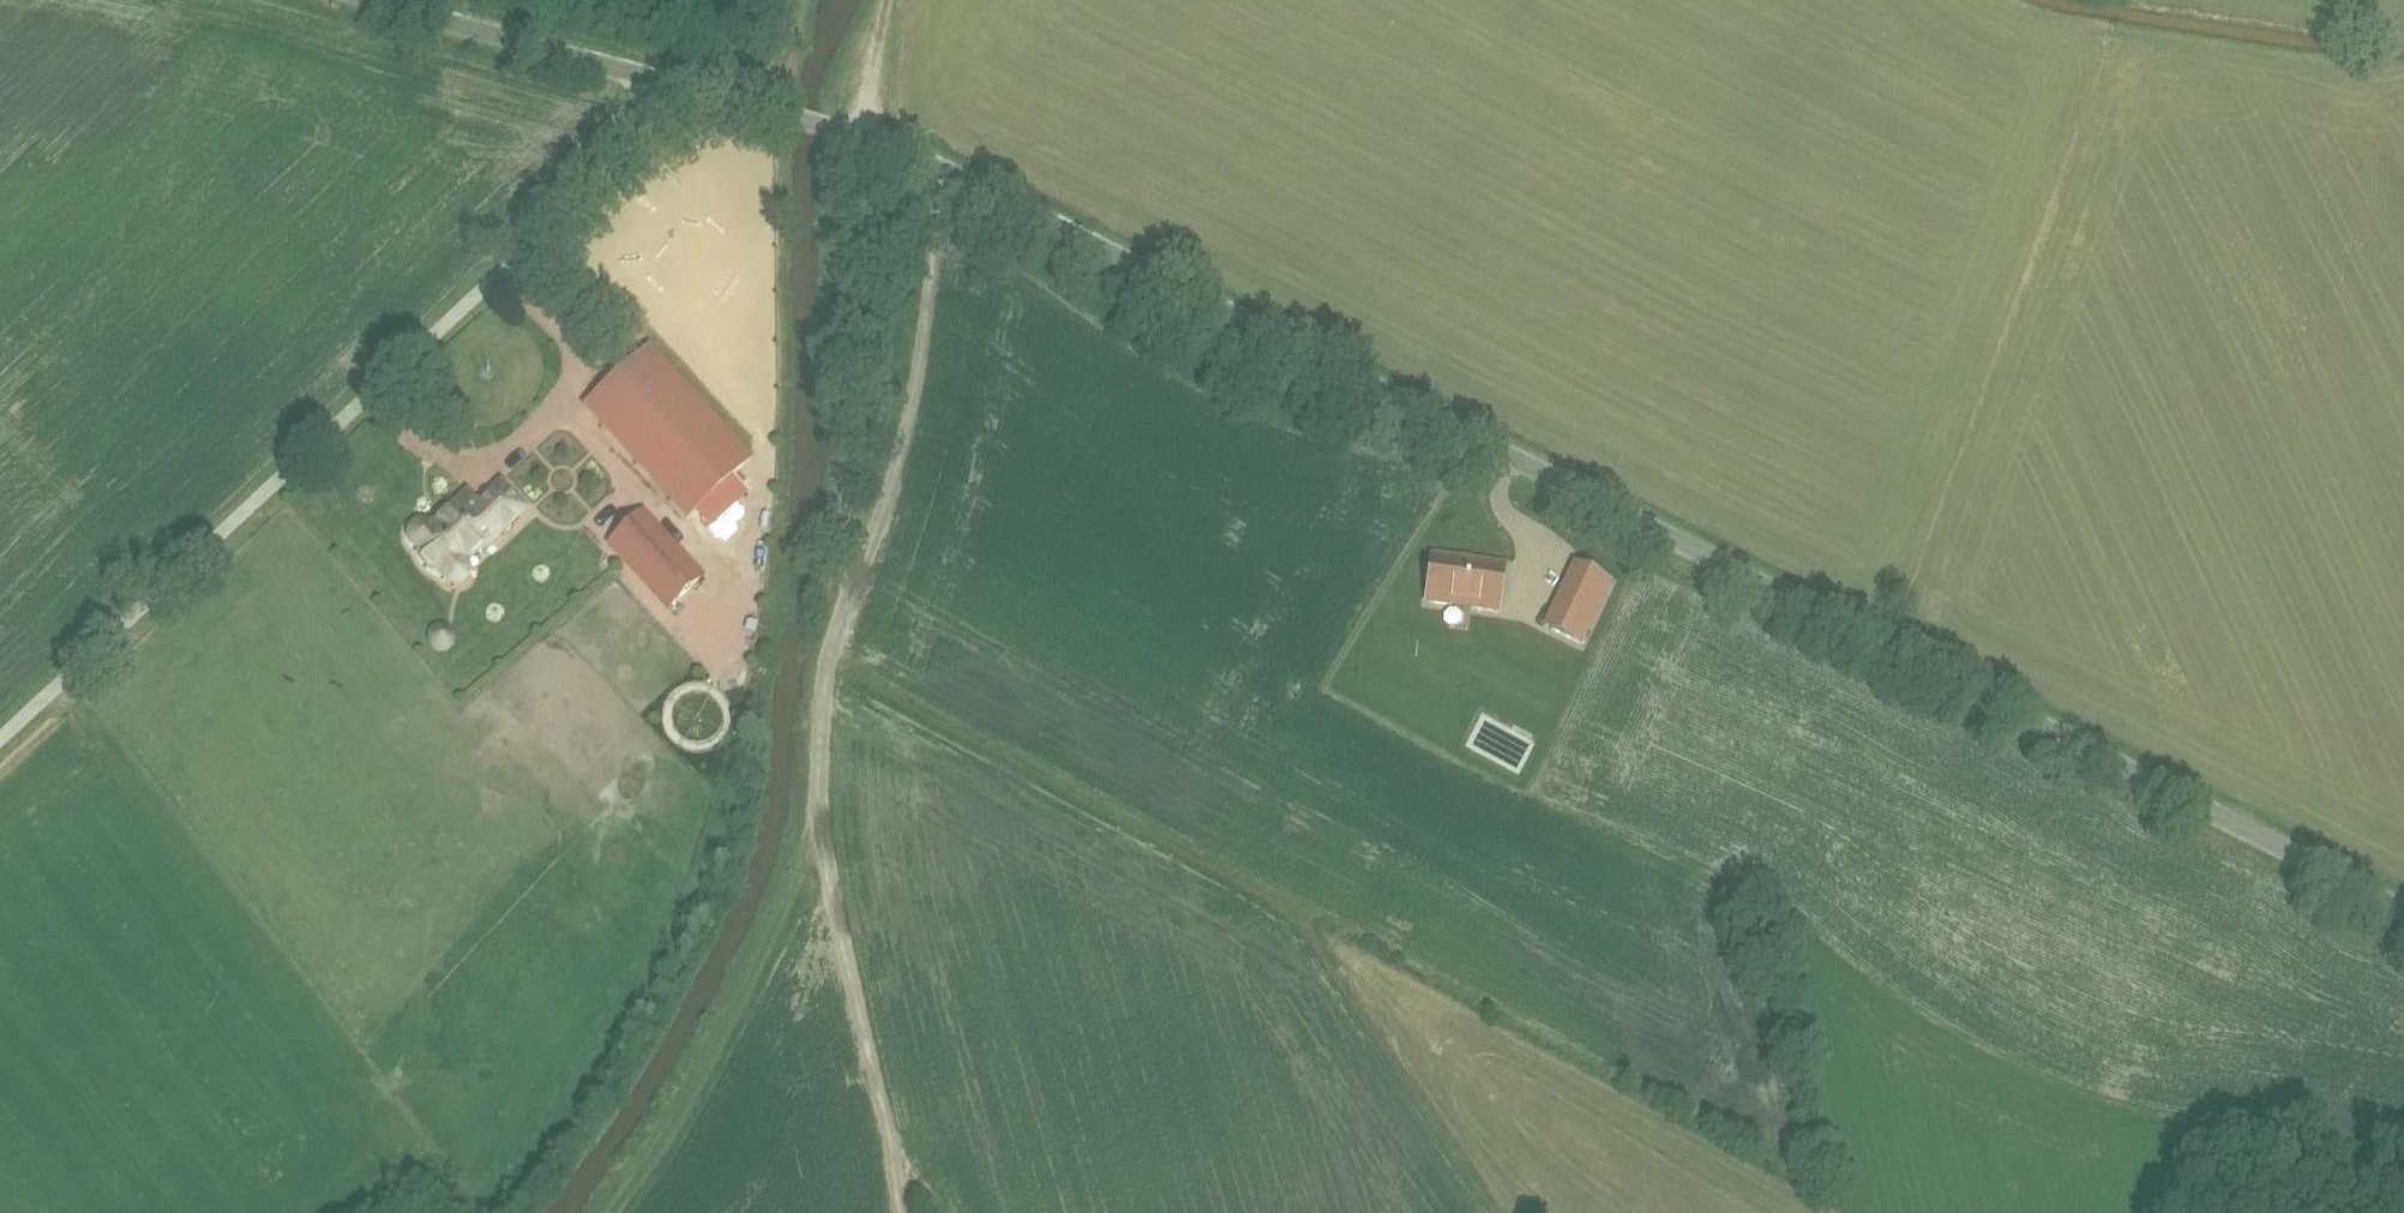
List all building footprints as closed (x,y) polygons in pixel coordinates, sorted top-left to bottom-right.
[(688,519),(751,461),(649,349),(585,407),(688,519)] [(413,541),(414,543),(421,550),(422,554),(424,558),(427,562),(430,566),(434,568),(439,571),(440,571),(447,578),(485,543),(487,546),(527,509),(502,482),(477,505),(467,494),(432,526),(431,525),(429,524),(427,523),(425,523),(423,523),(421,523),(419,523),(417,524),(415,525),(414,527),(413,529),(412,531),(411,533),(411,535),(411,537),(412,539),(413,541)] [(667,610),(702,578),(644,514),(609,546),(667,610)] [(1433,557),(1427,605),(1452,608),(1471,610),(1498,614),(1500,597),(1502,583),(1504,566),(1433,557)] [(1596,613),(1611,583),(1580,569),(1566,599),(1551,630),(1581,645),(1596,613)] [(1456,704),(1438,706),(1444,752),(1524,743),(1520,703),(1496,705),(1495,697),(1455,701),(1456,704)]
